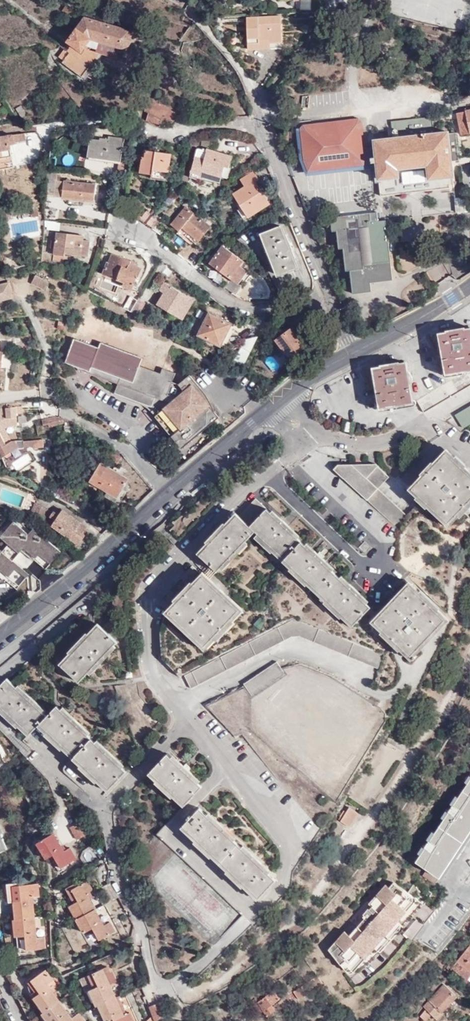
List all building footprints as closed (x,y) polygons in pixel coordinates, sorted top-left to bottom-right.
[(81,16),(66,6),(63,11),(73,18),(72,20),(76,23),(81,16)] [(270,41),(270,49),(282,49),(280,17),(246,19),(247,42),(270,41)] [(99,42),(119,48),(119,46),(123,47),(126,47),(130,45),(132,42),(131,36),(140,39),(140,40),(142,41),(144,32),(131,28),(129,33),(123,32),(124,30),(84,18),(67,42),(82,53),(86,46),(97,49),(99,42)] [(248,50),(270,49),(270,41),(247,42),(248,50)] [(115,59),(119,48),(99,42),(97,49),(96,54),(115,59)] [(70,54),(65,50),(59,58),(64,61),(63,63),(83,77),(89,68),(76,58),(74,61),(68,57),(70,54)] [(179,115),(130,90),(125,101),(145,110),(144,112),(149,114),(146,120),(164,126),(165,125),(173,123),(179,115)] [(27,114),(22,106),(17,109),(22,117),(27,114)] [(459,113),(463,134),(469,133),(469,111),(459,113)] [(375,157),(370,158),(369,158),(370,163),(375,162),(379,196),(453,188),(450,161),(450,159),(447,134),(447,132),(433,133),(431,117),(390,122),(391,133),(396,133),(396,137),(392,138),(373,140),(375,157)] [(299,127),(302,160),(303,166),(365,159),(362,136),(361,121),(357,118),(302,124),(299,127)] [(53,139),(56,130),(40,132),(41,140),(53,139)] [(365,159),(303,166),(302,160),(299,130),(295,130),(299,166),(303,175),(371,168),(370,163),(369,158),(370,158),(367,136),(362,136),(365,159)] [(454,133),(447,134),(450,159),(450,161),(458,160),(454,133)] [(0,137),(0,152),(9,151),(9,146),(16,145),(16,142),(25,141),(24,134),(0,137)] [(124,139),(109,137),(108,139),(101,138),(100,141),(90,139),(88,156),(121,161),(124,139)] [(216,139),(202,138),(202,146),(215,147),(216,139)] [(202,171),(222,176),(227,178),(230,167),(229,167),(232,157),(208,150),(207,152),(199,149),(193,172),(201,174),(202,171)] [(154,171),(169,172),(172,155),(147,152),(146,158),(143,158),(141,174),(153,175),(154,171)] [(88,161),(87,168),(109,170),(110,164),(88,161)] [(221,181),(222,176),(202,171),(201,174),(193,172),(191,177),(203,180),(204,177),(221,181)] [(249,217),(270,204),(255,181),(259,179),(254,171),(241,179),(246,187),(234,194),(249,217)] [(55,182),(54,196),(62,197),(62,199),(94,201),(96,186),(56,182),(55,182)] [(182,190),(176,187),(172,192),(178,196),(182,190)] [(468,197),(454,198),(455,212),(469,211),(468,197)] [(211,228),(187,208),(172,226),(180,232),(183,228),(200,242),(211,228)] [(155,215),(156,214),(150,209),(140,221),(146,225),(155,215)] [(289,219),(285,209),(279,213),(283,222),(289,219)] [(344,248),(347,271),(351,271),(354,294),(372,292),(371,283),(394,280),(386,220),(378,221),(377,212),(330,218),(332,231),(337,231),(339,249),(344,248)] [(155,215),(146,225),(153,230),(161,220),(155,215)] [(278,276),(299,267),(282,227),(262,235),(278,276)] [(83,241),(83,237),(57,233),(54,255),(64,256),(65,253),(88,257),(90,242),(83,241)] [(105,244),(104,247),(114,250),(115,242),(106,240),(105,244)] [(137,249),(130,247),(128,253),(135,255),(137,249)] [(240,266),(243,262),(222,247),(210,264),(239,285),(247,272),(240,266)] [(399,247),(400,269),(416,268),(415,247),(399,247)] [(137,264),(114,255),(110,264),(107,263),(103,274),(123,282),(122,285),(131,289),(135,279),(136,280),(141,270),(136,268),(137,264)] [(31,283),(44,290),(49,281),(36,274),(31,283)] [(13,297),(9,283),(0,285),(0,301),(13,297)] [(194,302),(165,284),(161,291),(165,294),(158,305),(182,320),(194,302)] [(131,296),(124,308),(127,310),(132,312),(138,300),(131,296)] [(138,300),(132,312),(139,316),(147,304),(139,299),(138,300)] [(219,347),(231,326),(210,314),(198,335),(219,347)] [(235,328),(231,326),(219,347),(224,349),(235,328)] [(275,342),(286,356),(292,352),(295,356),(304,350),(295,338),(299,335),(295,328),(275,342)] [(464,330),(464,328),(447,331),(447,333),(439,334),(442,353),(446,373),(469,369),(469,329),(464,330)] [(256,340),(248,336),(235,359),(244,364),(256,340)] [(65,363),(86,371),(86,370),(88,371),(90,372),(92,368),(125,380),(124,383),(119,382),(118,383),(115,394),(158,409),(162,411),(157,414),(156,416),(155,416),(182,449),(199,435),(197,432),(212,420),(214,422),(219,417),(197,391),(201,388),(190,375),(178,384),(172,382),(176,373),(162,368),(161,373),(140,366),(143,358),(101,343),(99,348),(74,339),(65,363)] [(292,352),(286,356),(289,361),(295,356),(292,352)] [(413,403),(406,364),(398,365),(398,363),(381,366),(382,367),(374,369),(377,388),(379,408),(413,403)] [(92,374),(118,383),(119,382),(124,383),(125,380),(92,368),(90,372),(88,371),(86,370),(86,371),(92,374)] [(417,401),(424,413),(469,386),(469,370),(417,401)] [(197,391),(216,413),(208,396),(201,388),(197,391)] [(158,409),(115,394),(143,405),(145,406),(148,408),(155,415),(156,416),(157,414),(157,413),(158,409)] [(6,446),(11,442),(6,429),(9,428),(17,427),(16,414),(16,408),(5,410),(0,412),(0,434),(6,446)] [(456,417),(463,429),(469,425),(469,408),(456,417)] [(64,429),(63,420),(57,417),(43,420),(44,432),(64,429)] [(3,459),(6,457),(7,458),(12,455),(11,454),(19,449),(21,449),(24,449),(25,448),(34,447),(35,449),(44,447),(43,439),(11,442),(6,446),(0,434),(0,454),(3,459)] [(106,458),(117,465),(121,459),(101,447),(94,459),(102,464),(106,458)] [(449,453),(414,488),(451,523),(469,504),(469,473),(466,469),(449,453)] [(380,462),(342,462),(338,467),(398,526),(410,514),(383,487),(393,476),(380,462)] [(128,472),(117,465),(113,471),(102,464),(91,483),(108,493),(117,499),(123,490),(128,481),(124,478),(128,472)] [(127,492),(123,490),(117,499),(108,493),(105,498),(119,506),(127,492)] [(222,535),(204,554),(222,571),(260,531),(358,625),(375,607),(364,596),(366,594),(360,588),(355,583),(352,586),(329,564),(332,561),(326,555),(321,550),(318,553),(295,531),(297,528),(292,524),(287,519),(285,521),(261,498),(244,515),(243,514),(222,535)] [(36,505),(30,516),(41,520),(50,529),(52,527),(79,546),(86,537),(83,535),(85,532),(87,530),(63,511),(59,517),(36,505)] [(22,557),(30,545),(9,531),(0,543),(22,557)] [(219,586),(197,565),(162,602),(209,646),(244,610),(219,586)] [(379,621),(415,655),(449,620),(414,586),(396,605),(379,621)] [(304,635),(382,668),(387,655),(299,618),(189,672),(195,685),(294,636),(304,635)] [(116,642),(99,625),(79,646),(61,664),(78,681),(116,642)] [(288,672),(280,660),(247,681),(255,694),(288,672)] [(107,790),(124,772),(56,706),(46,716),(6,678),(0,685),(0,706),(10,715),(29,733),(39,723),(56,740),(91,774),(107,790)] [(189,801),(206,783),(188,766),(170,750),(153,768),(189,801)] [(456,812),(420,862),(432,870),(427,877),(439,886),(444,879),(469,841),(469,792),(456,812)] [(279,877),(203,804),(185,822),(207,843),(239,874),(262,895),(279,877)] [(352,805),(349,811),(347,809),(342,816),(344,818),(343,819),(353,825),(361,812),(352,805)] [(84,836),(77,822),(69,827),(76,840),(84,836)] [(69,848),(63,852),(52,834),(37,843),(45,859),(53,855),(60,868),(76,859),(69,848)] [(444,879),(447,881),(459,864),(469,849),(469,841),(444,879)] [(91,862),(97,854),(89,848),(83,856),(91,862)] [(103,925),(89,900),(85,893),(88,892),(91,890),(86,881),(77,886),(71,889),(77,901),(74,903),(69,905),(84,932),(92,928),(98,939),(115,931),(109,922),(103,925)] [(369,943),(400,906),(398,904),(407,894),(422,904),(423,905),(431,893),(414,882),(406,893),(391,883),(387,888),(384,885),(367,905),(371,907),(368,911),(367,910),(362,916),(363,917),(362,918),(366,922),(351,939),(343,933),(328,951),(344,969),(367,942),(369,943)] [(15,918),(33,917),(32,896),(39,896),(38,883),(12,885),(15,918)] [(67,888),(74,903),(77,901),(71,889),(77,886),(76,883),(67,888)] [(109,902),(118,898),(109,883),(101,887),(109,902)] [(380,953),(422,904),(407,894),(398,904),(400,906),(369,943),(367,942),(344,969),(346,971),(349,973),(351,973),(354,973),(357,973),(359,972),(361,970),(380,953)] [(104,906),(97,908),(101,918),(107,915),(104,906)] [(403,932),(411,939),(431,916),(423,909),(403,932)] [(27,949),(46,948),(45,936),(35,937),(33,917),(15,918),(14,919),(15,936),(17,936),(18,953),(27,952),(27,949)] [(452,967),(466,979),(469,974),(469,944),(452,967)] [(115,1020),(133,1020),(130,1012),(124,1015),(109,985),(115,982),(112,975),(110,975),(106,967),(89,974),(95,988),(90,990),(97,1006),(99,1005),(105,1020),(113,1017),(115,1020)] [(45,1012),(52,1020),(84,1020),(85,1020),(79,1012),(71,1017),(47,983),(53,979),(45,968),(32,978),(40,991),(34,996),(45,1012)] [(9,977),(13,985),(26,978),(23,970),(9,977)] [(95,988),(89,974),(80,978),(86,992),(90,990),(95,988)] [(320,984),(315,976),(291,992),(296,1000),(320,984)] [(457,996),(443,983),(423,1005),(425,1009),(420,1015),(425,1020),(431,1014),(437,1020),(443,1014),(441,1012),(457,996)] [(75,995),(71,990),(65,995),(68,999),(75,995)] [(272,991),(260,999),(256,1002),(261,1010),(265,1016),(273,1010),(269,1005),(277,999),(272,991)] [(256,1002),(260,999),(258,995),(247,1002),(255,1015),(261,1010),(256,1002)] [(155,1020),(157,1020),(163,1015),(158,1002),(150,1005),(153,1015),(155,1020)] [(45,1012),(43,1013),(49,1020),(52,1020),(45,1012)]
